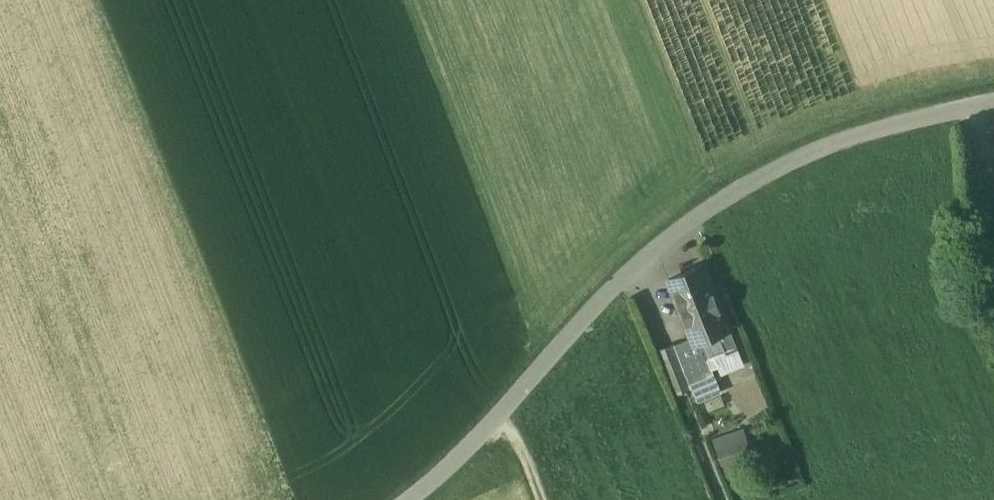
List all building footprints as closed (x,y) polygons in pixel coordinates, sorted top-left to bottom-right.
[(703,267),(668,280),(686,324),(720,311),(703,267)] [(720,311),(686,324),(691,339),(694,345),(728,331),(720,311)] [(691,339),(673,346),(683,370),(706,361),(735,349),(728,331),(694,345),(691,339)] [(673,346),(673,344),(658,350),(663,361),(675,394),(691,389),(683,370),(673,346)] [(735,349),(706,361),(710,371),(720,366),(723,373),(742,365),(735,349)] [(706,361),(683,370),(691,389),(692,391),(714,382),(710,371),(706,361)] [(714,382),(692,391),(697,403),(719,393),(714,382)] [(721,397),(704,404),(708,412),(725,406),(721,397)] [(715,441),(727,475),(755,466),(743,431),(715,441)]
